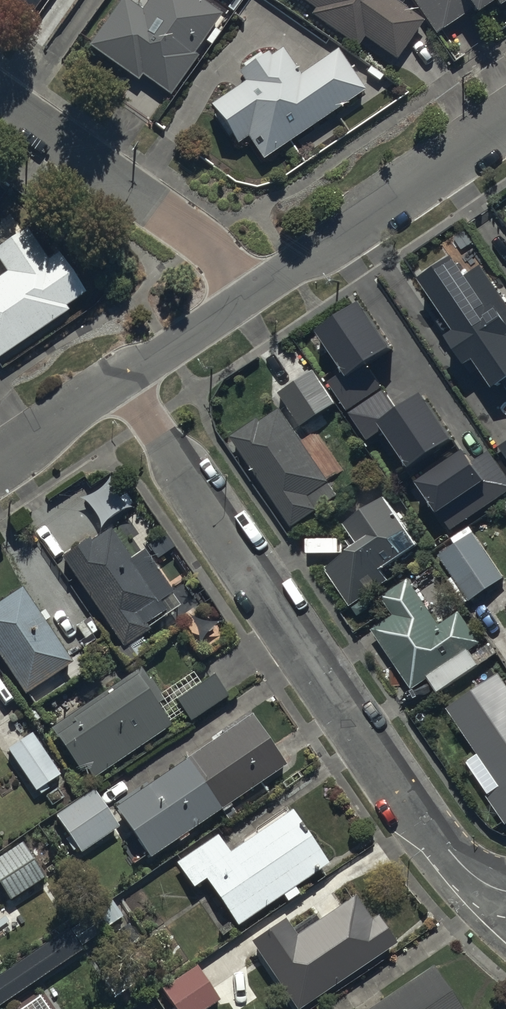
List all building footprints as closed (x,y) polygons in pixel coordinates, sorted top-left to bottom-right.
[(32,23),(48,0),(0,0),(0,1),(32,23)] [(191,46),(217,8),(207,0),(142,0),(139,4),(133,0),(113,0),(86,39),(140,76),(143,72),(167,89),(195,49),(191,46)] [(396,56),(419,23),(385,0),(316,0),(310,9),(355,40),(361,31),(396,56)] [(433,28),(477,0),(415,0),(433,28)] [(236,65),(245,79),(211,101),(234,137),(247,129),(262,153),(362,88),(334,44),(297,68),(287,52),(277,38),(236,65)] [(66,305),(63,300),(83,288),(57,247),(46,254),(25,222),(0,237),(0,259),(5,266),(0,269),(0,348),(66,305)] [(465,267),(450,243),(418,264),(443,303),(431,310),(465,363),(477,356),(496,385),(505,379),(505,295),(481,256),(465,267)] [(394,430),(456,525),(498,498),(505,493),(505,474),(486,444),(470,454),(421,379),(397,394),(374,359),(391,348),(357,296),(316,322),(344,364),(327,375),(372,444),(394,430)] [(279,386),(305,426),(339,404),(313,364),(279,386)] [(233,432),(293,524),(339,494),(279,402),(233,432)] [(388,576),(385,572),(419,550),(378,487),(340,511),(357,537),(321,560),(349,602),(388,576)] [(103,518),(59,548),(117,634),(124,644),(150,626),(144,616),(162,604),(155,594),(172,583),(141,538),(125,549),(103,518)] [(435,550),(468,600),(505,576),(472,526),(435,550)] [(481,666),(470,648),(481,641),(459,607),(438,620),(420,593),(408,575),(380,593),(391,611),(373,623),(413,684),(428,674),(440,693),(481,666)] [(21,691),(72,656),(21,581),(0,595),(0,660),(21,691)] [(53,719),(91,775),(174,718),(136,663),(53,719)] [(170,693),(189,721),(231,693),(211,665),(170,693)] [(499,778),(482,789),(504,823),(505,822),(505,684),(498,671),(450,702),(499,778)] [(110,803),(146,856),(286,760),(251,708),(110,803)] [(6,746),(37,791),(63,773),(32,728),(6,746)] [(54,814),(79,850),(119,823),(94,786),(54,814)] [(190,882),(203,873),(237,922),(327,860),(289,804),(226,847),(215,831),(174,859),(190,882)] [(11,901),(46,876),(21,839),(0,853),(0,885),(11,901)] [(295,1008),(390,944),(399,939),(378,908),(370,914),(354,891),(295,931),(282,913),(246,938),(258,956),(295,1008)] [(82,949),(66,925),(0,970),(0,1004),(82,949)] [(427,959),(353,1008),(461,1008),(427,959)] [(174,1008),(213,1008),(224,1002),(198,964),(160,989),(174,1008)]
